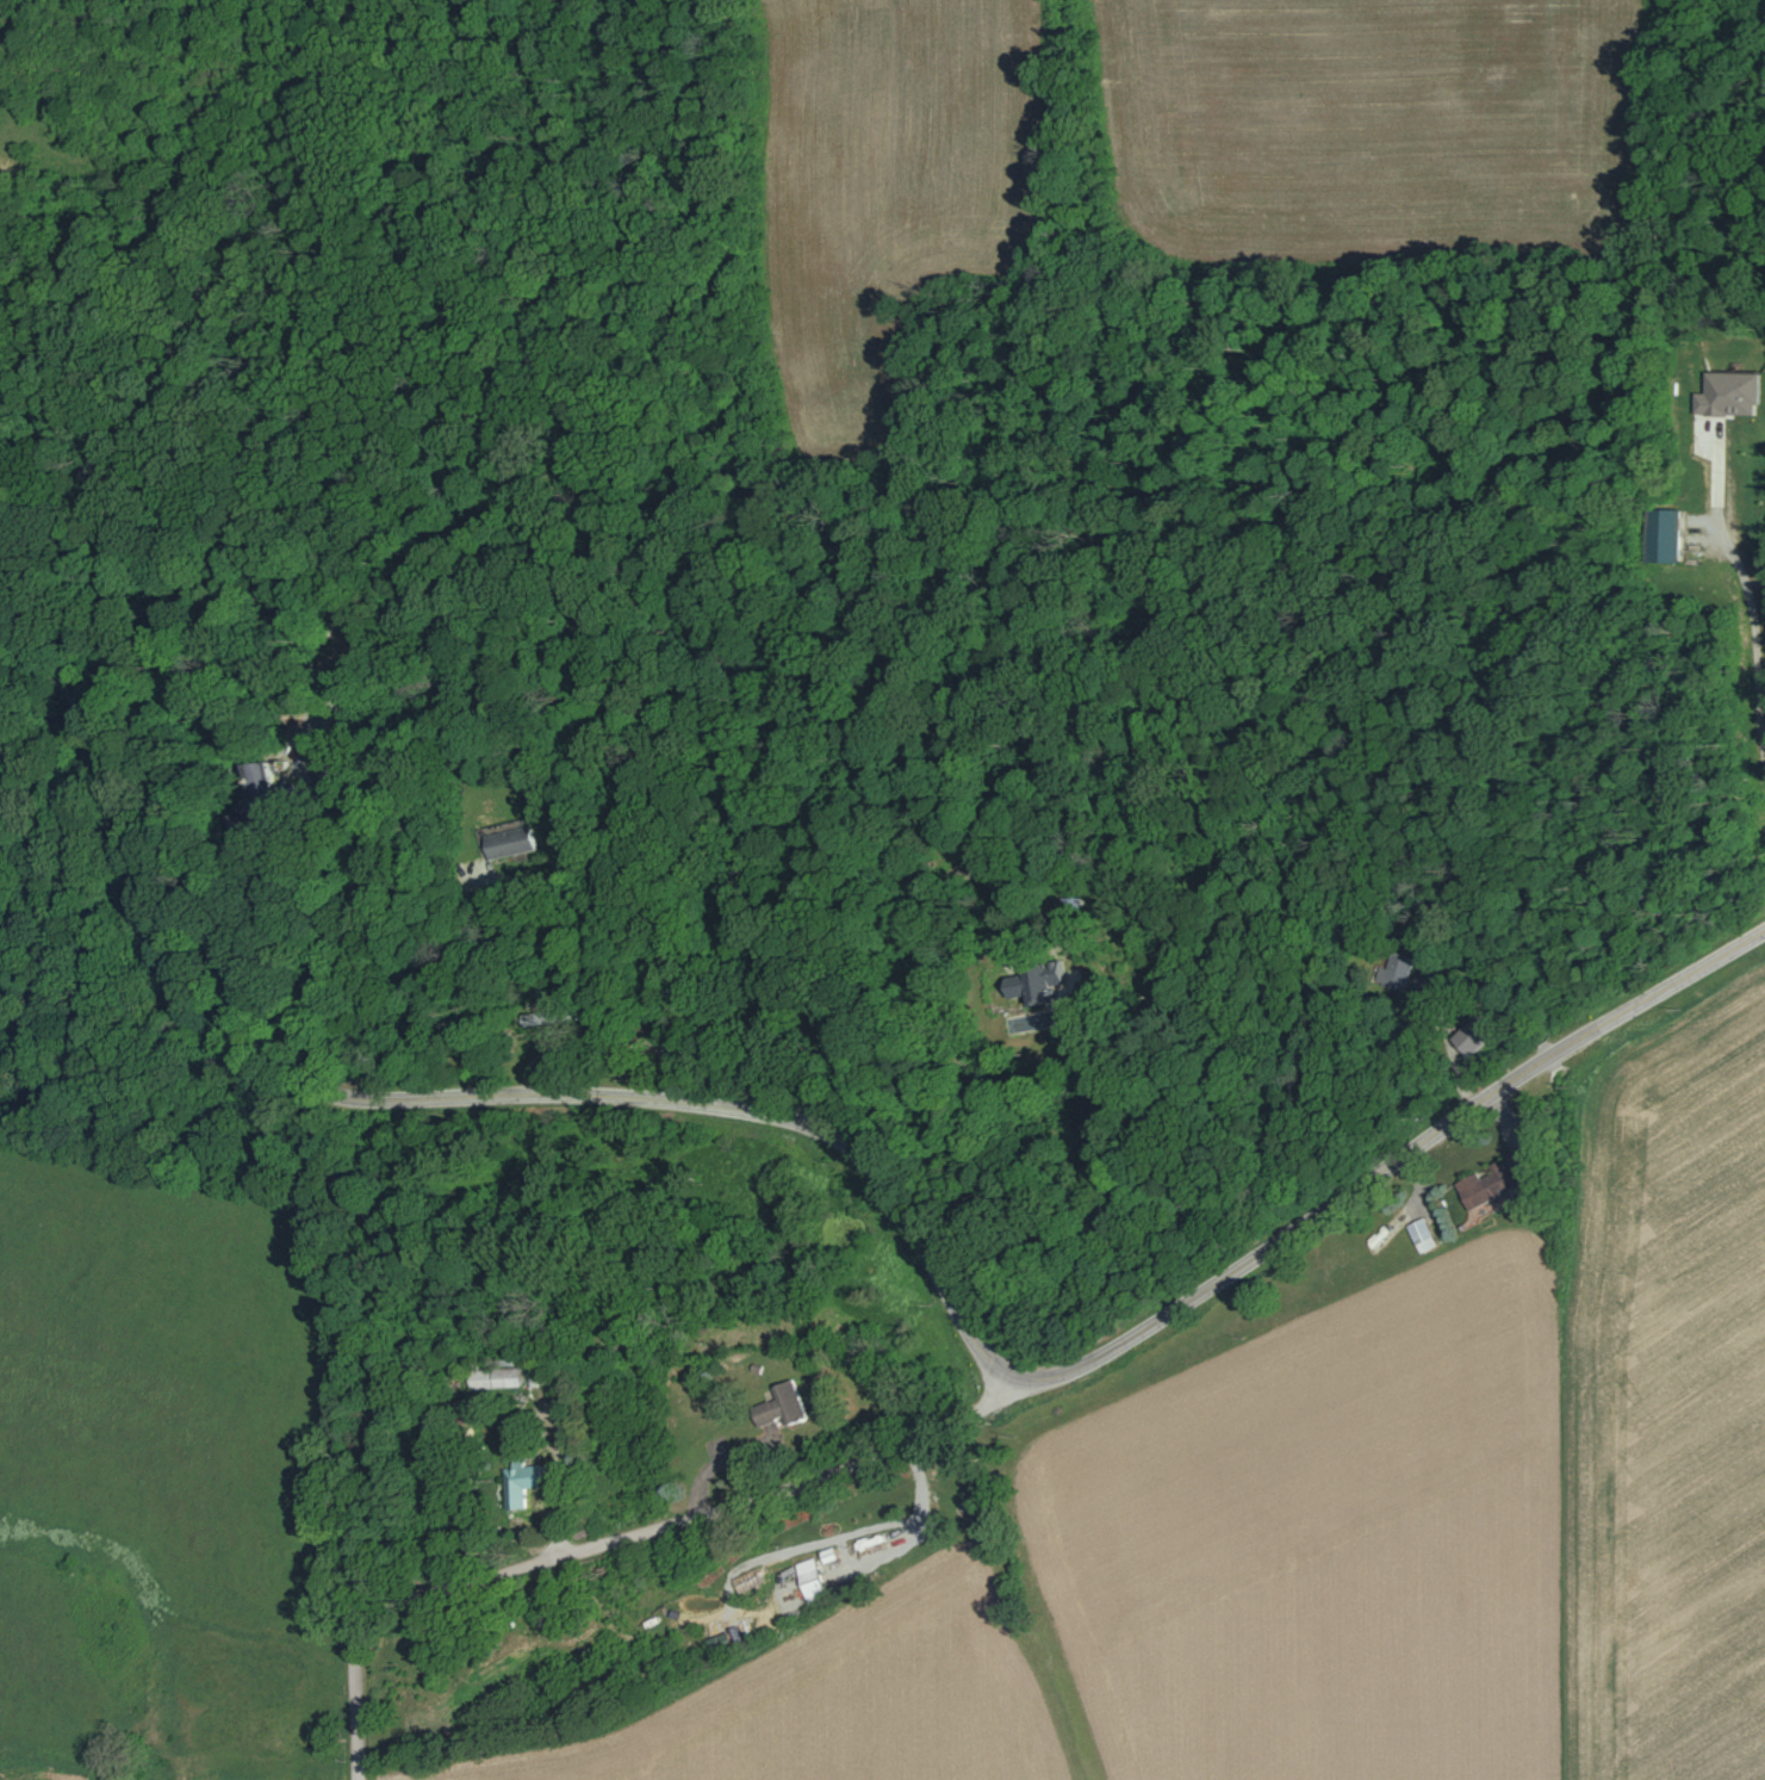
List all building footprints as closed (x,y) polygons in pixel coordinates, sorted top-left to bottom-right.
[(1754,414),(1754,372),(1701,372),(1701,392),(1691,392),(1691,415),(1754,414)] [(1675,562),(1676,509),(1646,508),(1644,561),(1675,562)] [(497,858),(543,849),(538,825),(492,835),(497,858)] [(1376,983),(1407,989),(1414,956),(1393,952),(1390,968),(1379,965),(1376,983)] [(1041,988),(1066,982),(1061,961),(999,975),(1005,999),(1022,995),(1024,1004),(1044,999),(1041,988)] [(1455,1034),(1466,1055),(1500,1038),(1489,1017),(1455,1034)] [(1404,1224),(1417,1253),(1435,1246),(1421,1216),(1404,1224)] [(507,1369),(458,1370),(458,1390),(508,1388),(507,1369)] [(785,1424),(805,1417),(792,1379),(769,1386),(773,1398),(748,1407),(754,1426),(783,1416),(785,1424)] [(543,1505),(540,1486),(562,1483),(559,1461),(537,1464),(536,1454),(524,1455),(525,1465),(518,1466),(523,1508),(543,1505)] [(823,1596),(809,1557),(790,1564),(804,1602),(823,1596)]
